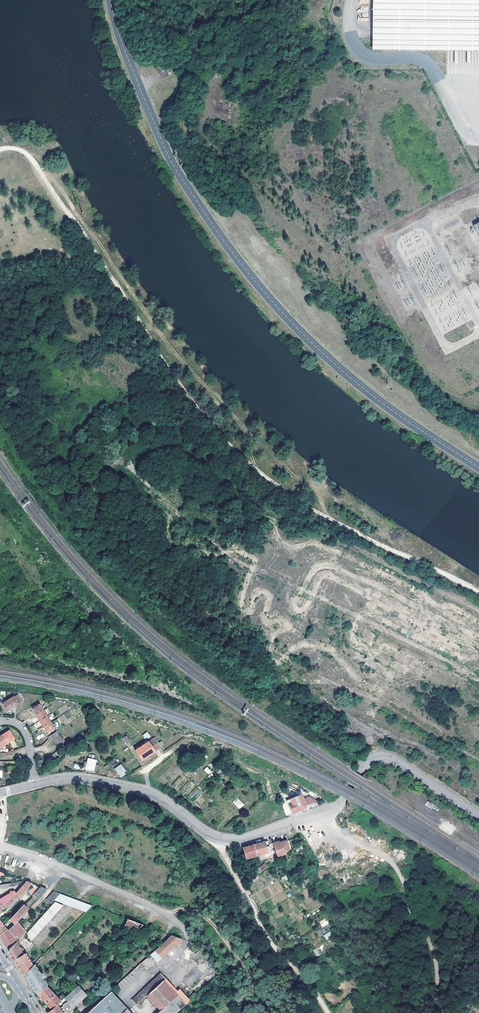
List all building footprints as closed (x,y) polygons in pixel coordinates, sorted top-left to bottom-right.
[(374,29),(374,40),(374,46),(405,46),(415,46),(446,46),(478,47),(478,0),(374,0),(374,29)] [(15,698),(13,696),(7,700),(12,708),(18,703),(21,701),(18,697),(15,698)] [(1,704),(6,712),(12,708),(7,700),(1,704)] [(40,704),(32,709),(35,712),(36,715),(44,710),(40,704)] [(38,717),(40,721),(47,716),(44,710),(36,715),(38,717)] [(42,723),(44,727),(51,722),(47,716),(40,721),(42,723)] [(48,732),(55,727),(51,722),(44,727),(46,729),(48,732)] [(8,744),(15,739),(10,731),(3,736),(8,744)] [(142,748),(135,752),(141,761),(161,749),(155,739),(148,744),(146,741),(140,745),(142,748)] [(93,771),(96,760),(92,759),(88,758),(86,766),(83,766),(82,769),(86,770),(93,771)] [(113,772),(120,779),(125,776),(123,774),(126,772),(121,766),(113,772)] [(297,792),(298,786),(290,783),(290,791),(297,792)] [(301,795),(287,801),(287,802),(292,815),(297,813),(308,808),(304,800),(301,795)] [(237,797),(232,802),(240,809),(244,804),(237,797)] [(308,808),(322,803),(310,797),(304,800),(308,808)] [(275,842),(279,858),(291,849),(289,840),(284,841),(281,842),(280,840),(275,842)] [(265,845),(264,842),(259,843),(253,845),(257,856),(268,853),(266,847),(265,845)] [(257,856),(253,845),(246,846),(242,847),(246,860),(257,856)] [(16,868),(4,863),(1,869),(14,874),(16,868)] [(250,877),(251,880),(262,871),(260,867),(252,873),(251,876),(250,877)] [(31,883),(25,881),(15,893),(6,904),(0,905),(0,910),(6,906),(8,908),(31,883)] [(37,898),(46,888),(39,886),(32,894),(37,898)] [(0,905),(6,904),(15,893),(12,890),(10,892),(9,891),(7,893),(7,895),(0,897),(0,905)] [(53,900),(59,893),(52,891),(45,899),(52,902),(53,900)] [(68,905),(74,899),(59,893),(53,900),(68,905)] [(31,908),(37,901),(32,897),(26,904),(31,908)] [(68,905),(72,907),(78,900),(74,899),(68,905)] [(72,907),(86,912),(92,905),(78,900),(72,907)] [(54,902),(26,934),(27,935),(32,940),(62,905),(54,902)] [(26,911),(21,906),(9,920),(14,924),(20,918),(26,911)] [(25,932),(27,930),(20,918),(14,924),(12,926),(20,938),(25,932)] [(136,931),(143,924),(126,918),(123,927),(136,931)] [(3,923),(0,926),(0,935),(8,930),(7,928),(3,923)] [(149,930),(144,925),(139,929),(144,935),(149,930)] [(0,935),(0,937),(7,949),(8,950),(17,942),(9,929),(8,930),(0,935)] [(27,935),(26,934),(25,932),(20,938),(17,941),(19,942),(22,941),(27,935)] [(172,935),(152,954),(158,962),(182,939),(172,935)] [(17,942),(8,950),(12,956),(15,961),(24,954),(22,951),(23,950),(22,949),(21,949),(17,942)] [(25,975),(33,966),(25,953),(24,954),(15,961),(16,963),(23,976),(25,975)] [(33,966),(25,975),(37,994),(46,986),(47,985),(43,978),(44,977),(42,973),(40,974),(35,964),(33,966)] [(158,1012),(177,1012),(197,994),(196,993),(190,998),(181,989),(179,991),(176,988),(175,990),(166,980),(168,978),(163,973),(134,998),(139,1004),(149,994),(162,1009),(158,1012)] [(122,989),(133,978),(129,974),(118,985),(122,989)] [(46,1003),(55,994),(46,986),(37,994),(46,1003)] [(88,1012),(129,1012),(110,992),(88,1012)] [(58,998),(61,1001),(66,996),(63,993),(58,998)] [(46,1003),(52,1010),(61,1001),(58,998),(55,994),(46,1003)] [(47,1012),(69,1012),(82,1001),(76,994),(70,1000),(66,996),(61,1001),(52,1010),(47,1012)]
